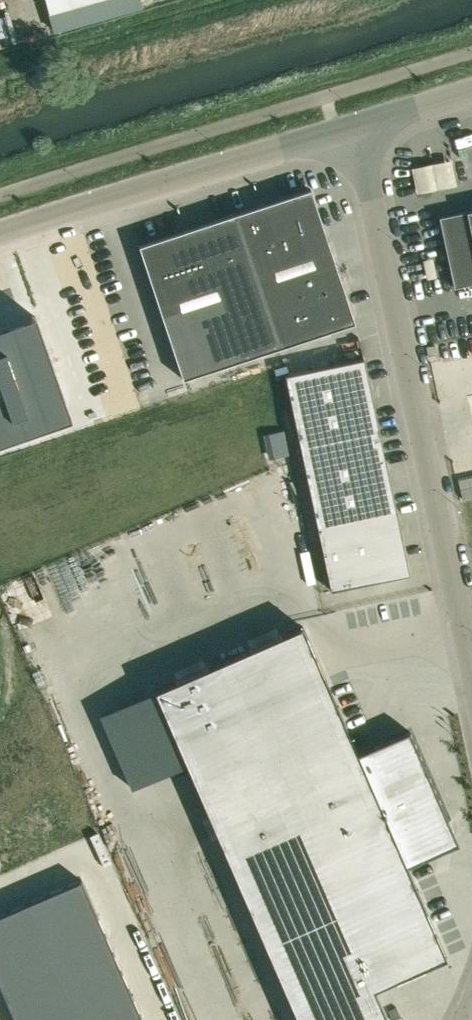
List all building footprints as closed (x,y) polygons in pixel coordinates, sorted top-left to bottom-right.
[(50,12),(92,0),(46,0),(50,12)] [(451,149),(413,157),(419,188),(457,180),(451,149)] [(335,329),(355,323),(342,284),(337,271),(323,228),(324,228),(311,188),(234,214),(216,220),(138,245),(145,265),(183,379),(335,329)] [(445,244),(454,287),(471,284),(471,239),(445,244)] [(410,573),(364,358),(285,375),(332,590),(410,573)] [(154,690),(297,1019),(387,1019),(374,989),(447,958),(407,866),(438,852),(452,846),(449,822),(410,731),(358,753),(303,626),(154,690)] [(0,915),(0,985),(15,1019),(142,1019),(81,880),(0,915)]
